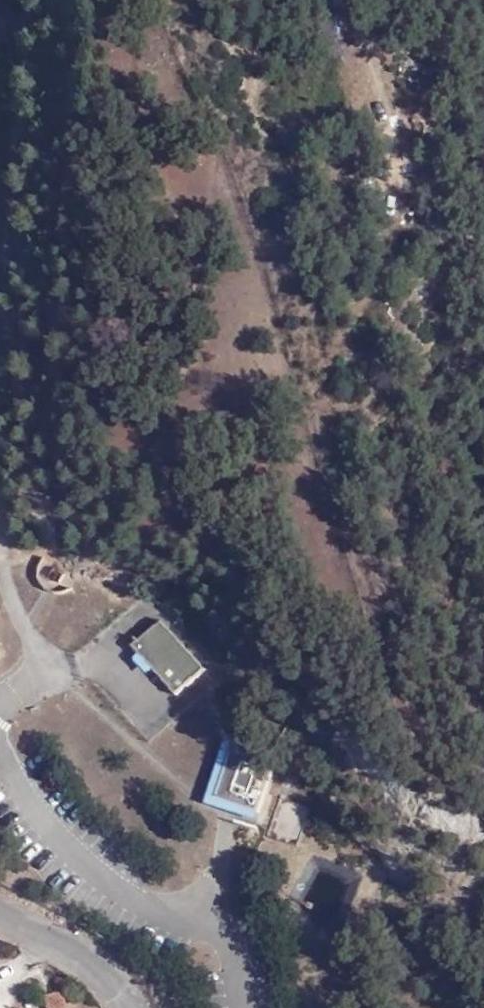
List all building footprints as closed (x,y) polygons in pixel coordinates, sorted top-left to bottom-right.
[(161,618),(131,645),(174,694),(204,668),(161,618)] [(273,762),(231,748),(214,797),(256,811),(273,762)] [(45,995),(46,1007),(62,1007),(60,993),(45,995)]
